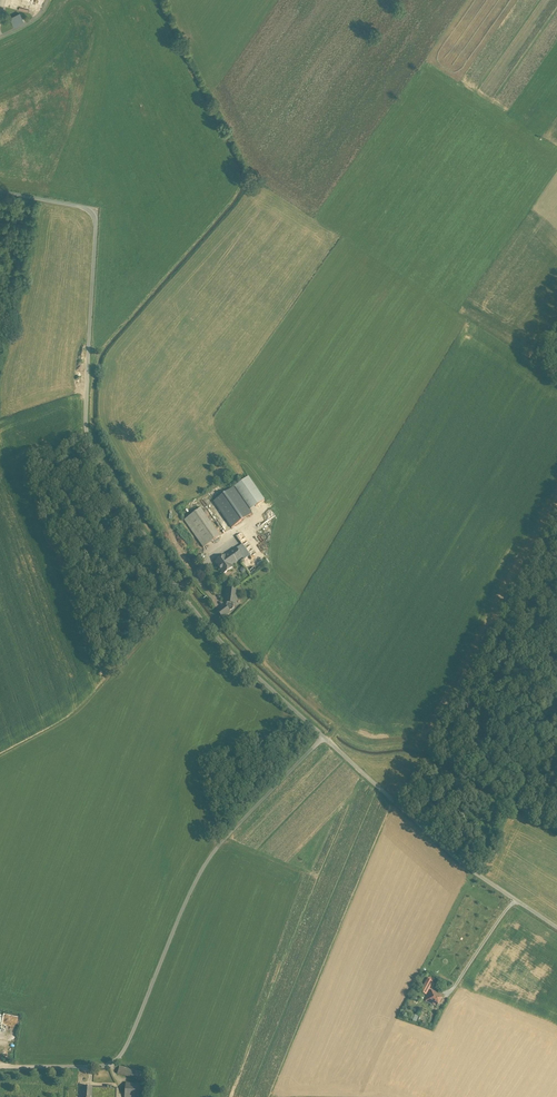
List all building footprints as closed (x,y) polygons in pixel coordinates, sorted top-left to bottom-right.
[(20,13),(10,18),(13,24),(23,19),(20,13)] [(248,477),(234,487),(250,510),(264,500),(248,477)] [(234,487),(214,502),(232,528),(252,514),(250,510),(234,487)] [(220,536),(201,509),(184,520),(202,545),(204,548),(220,536)] [(242,546),(237,549),(242,558),(243,559),(249,555),(242,546)] [(242,558),(237,549),(226,557),(225,556),(216,562),(224,574),(233,567),(231,565),(242,558)] [(237,591),(227,590),(225,603),(227,603),(234,604),(236,604),(236,600),(237,599),(238,596),(237,595),(237,591)] [(234,604),(227,603),(227,606),(225,606),(229,612),(233,609),(234,604)] [(225,606),(218,611),(223,618),(230,612),(225,606)] [(426,983),(421,992),(426,994),(431,985),(426,983)] [(443,996),(432,990),(426,1002),(437,1007),(443,996)] [(119,1066),(117,1074),(143,1080),(145,1072),(136,1070),(119,1066)] [(126,1083),(125,1096),(141,1096),(142,1084),(137,1084),(137,1083),(126,1083)] [(83,1087),(83,1094),(82,1094),(82,1096),(91,1096),(92,1087),(83,1087)] [(93,1087),(92,1087),(91,1096),(116,1096),(117,1089),(93,1087)]
